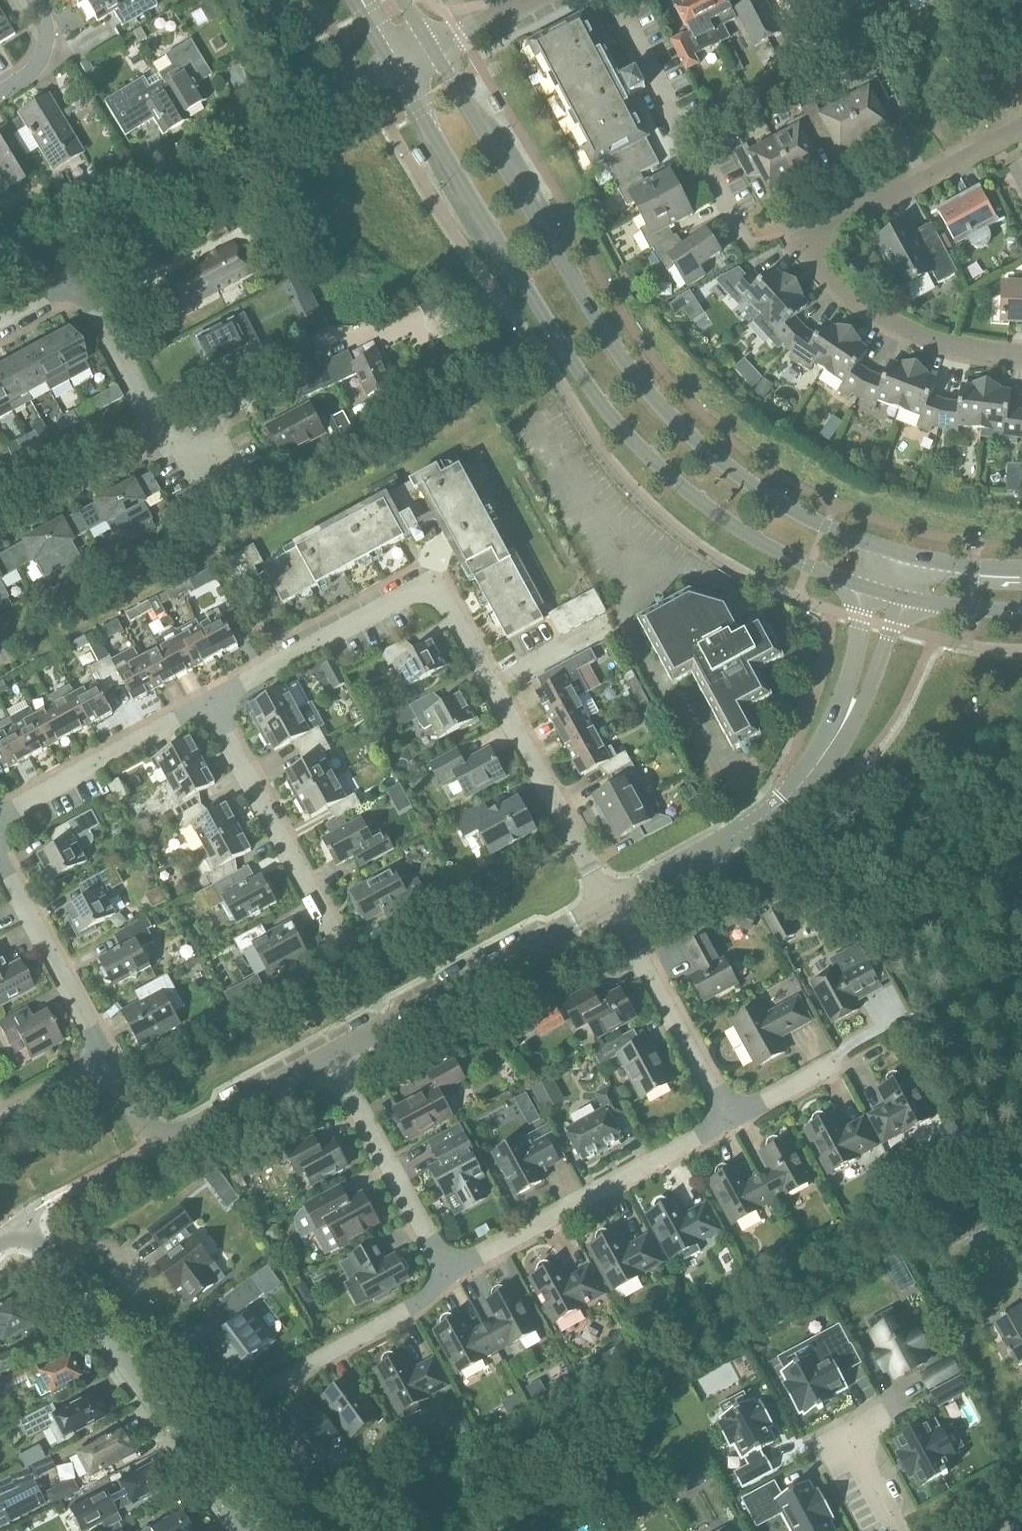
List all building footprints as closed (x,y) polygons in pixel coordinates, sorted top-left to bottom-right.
[(98,24),(114,15),(123,29),(158,8),(153,0),(84,0),(98,24)] [(203,10),(210,23),(222,16),(223,15),(216,3),(215,0),(213,0),(201,7),(203,10)] [(677,3),(675,4),(690,32),(687,34),(686,32),(673,39),(689,70),(703,63),(698,54),(713,46),(714,48),(720,44),(697,0),(679,0),(676,1),(677,3)] [(734,21),(723,0),(697,0),(720,44),(728,40),(722,28),(734,21)] [(749,2),(768,40),(783,33),(766,0),(752,0),(749,2)] [(768,40),(749,2),(734,9),(754,48),(768,40)] [(14,35),(0,11),(0,43),(14,35)] [(641,175),(660,166),(646,140),(648,139),(584,18),(531,46),(594,167),(604,162),(617,187),(641,175)] [(892,25),(896,33),(896,34),(904,30),(900,21),(894,24),(892,25)] [(866,31),(870,39),(873,38),(877,35),(873,27),(871,28),(866,31)] [(139,43),(147,39),(141,28),(133,32),(139,43)] [(163,82),(184,116),(208,102),(198,86),(212,77),(191,42),(165,58),(172,68),(159,76),(161,83),(163,82)] [(88,62),(81,66),(88,77),(95,73),(88,62)] [(636,72),(634,68),(620,75),(631,97),(646,89),(637,72),(636,72)] [(144,80),(104,103),(125,138),(153,121),(163,137),(188,123),(184,116),(163,82),(161,83),(159,76),(157,74),(145,81),(144,80)] [(845,104),(866,143),(870,141),(875,142),(878,141),(881,139),(883,134),(891,129),(879,107),(890,101),(877,78),(858,88),(861,95),(845,104)] [(781,86),(786,97),(796,92),(790,81),(781,86)] [(19,118),(7,125),(13,135),(25,128),(52,173),(84,153),(49,95),(17,114),(19,118)] [(866,143),(845,104),(822,117),(815,104),(804,111),(819,139),(830,134),(842,156),(850,152),(855,153),(859,152),(862,149),(863,144),(866,143)] [(791,133),(775,142),(796,181),(799,179),(804,180),(808,179),(811,177),(813,172),(821,167),(809,145),(819,139),(804,111),(803,111),(806,116),(788,126),(791,133)] [(693,132),(699,143),(717,134),(707,115),(697,120),(693,132)] [(24,182),(14,164),(26,157),(13,135),(7,125),(0,129),(0,197),(24,182)] [(796,181),(775,142),(752,154),(747,145),(734,152),(747,178),(760,171),(772,194),(780,189),(785,191),(789,190),(792,187),(793,182),(796,181)] [(1011,171),(1021,191),(1021,165),(1011,171)] [(641,175),(617,187),(627,208),(634,204),(640,215),(682,195),(670,172),(646,185),(641,175)] [(991,238),(991,235),(988,230),(1010,217),(993,186),(965,200),(964,197),(939,211),(940,214),(940,215),(955,243),(956,242),(958,246),(968,240),(972,246),(973,247),(975,249),(977,249),(979,250),(981,250),(984,249),(986,248),(988,247),(989,245),(990,243),(991,240),(991,238)] [(682,195),(640,215),(647,228),(640,231),(650,251),(677,237),(677,236),(674,238),(669,229),(693,216),(682,195)] [(212,229),(217,239),(229,233),(224,223),(212,229)] [(959,275),(939,238),(921,248),(909,227),(879,243),(895,273),(888,277),(894,289),(899,290),(903,288),(903,289),(932,273),(939,285),(959,275)] [(684,248),(677,237),(650,251),(651,252),(654,250),(668,272),(675,268),(688,289),(705,277),(699,268),(721,254),(707,232),(684,248)] [(947,254),(954,250),(945,235),(939,238),(947,254)] [(1016,239),(1009,238),(1008,249),(1015,249),(1016,239)] [(248,276),(233,246),(165,281),(180,311),(248,276)] [(721,280),(719,282),(739,305),(747,298),(762,315),(762,316),(775,304),(798,284),(786,276),(783,278),(776,270),(764,281),(756,272),(750,277),(748,279),(740,270),(721,280)] [(762,316),(755,322),(780,349),(783,347),(787,351),(807,328),(797,317),(809,306),(802,298),(804,297),(798,284),(775,304),(762,316)] [(1021,322),(1021,286),(1005,285),(1004,321),(1021,322)] [(692,296),(680,304),(690,320),(703,312),(692,296)] [(243,315),(197,339),(210,364),(230,354),(235,351),(245,370),(277,353),(270,342),(260,347),(243,315)] [(807,328),(787,351),(792,355),(790,358),(810,371),(815,364),(826,371),(853,332),(839,327),(838,329),(828,323),(819,337),(807,328)] [(69,331),(48,343),(65,373),(69,381),(90,370),(69,331)] [(853,332),(826,371),(845,384),(840,392),(851,399),(853,396),(858,399),(872,373),(860,364),(869,351),(860,345),(862,343),(853,332)] [(65,373),(48,343),(29,353),(46,384),(50,392),(69,381),(65,373)] [(29,353),(10,363),(31,402),(27,394),(46,384),(29,353)] [(308,361),(289,370),(302,398),(322,388),(324,391),(357,374),(367,396),(390,384),(376,356),(353,367),(347,354),(313,370),(308,361)] [(0,369),(0,390),(12,412),(31,402),(10,363),(0,369)] [(872,373),(858,399),(865,401),(864,402),(863,406),(875,411),(879,402),(900,410),(917,365),(903,364),(902,367),(892,363),(886,378),(872,373)] [(917,365),(900,410),(922,418),(919,427),(931,432),(933,427),(939,429),(946,400),(932,395),(938,380),(928,376),(929,374),(917,365)] [(763,378),(755,370),(744,379),(752,388),(763,378)] [(754,392),(765,399),(775,386),(764,378),(754,392)] [(946,400),(939,429),(945,430),(945,435),(958,437),(959,427),(982,430),(988,383),(974,385),(973,388),(963,386),(961,402),(946,400)] [(981,438),(1005,441),(1010,441),(1009,443),(1017,444),(1018,439),(1021,440),(1021,410),(1010,409),(1010,408),(1012,393),(1001,391),(1001,389),(988,383),(982,430),(981,438)] [(99,412),(124,399),(117,387),(92,401),(99,412)] [(12,412),(0,390),(0,419),(12,412)] [(276,442),(284,458),(321,438),(326,448),(342,439),(344,443),(355,437),(344,415),(335,420),(330,411),(319,417),(312,405),(269,429),(270,432),(269,432),(270,433),(271,433),(275,440),(274,441),(275,442),(276,442)] [(73,412),(64,417),(70,428),(79,423),(73,412)] [(70,428),(64,417),(55,422),(61,433),(70,428)] [(825,426),(822,438),(834,441),(837,429),(825,426)] [(35,433),(26,438),(32,448),(41,444),(35,433)] [(32,448),(26,438),(17,443),(23,453),(32,448)] [(439,469),(411,484),(416,493),(420,491),(425,488),(439,513),(440,514),(468,567),(475,580),(483,593),(490,607),(493,613),(500,625),(509,642),(545,622),(538,610),(508,554),(496,532),(482,507),(462,469),(457,471),(453,468),(448,466),(444,467),(440,470),(439,469)] [(151,474),(114,493),(138,538),(154,529),(150,522),(153,521),(143,503),(161,493),(151,474)] [(375,502),(375,504),(389,496),(404,488),(397,476),(369,492),(375,502)] [(1007,479),(1007,492),(1021,492),(1021,479),(1008,479),(1007,479)] [(114,493),(78,513),(89,532),(106,523),(116,541),(118,539),(122,546),(138,538),(114,493)] [(405,539),(386,503),(378,508),(265,569),(284,605),(316,587),(405,539)] [(78,513),(43,532),(67,577),(82,568),(78,561),(81,559),(71,541),(89,532),(78,513)] [(412,514),(402,519),(409,532),(411,535),(413,534),(417,544),(421,542),(426,539),(421,530),(418,525),(412,514)] [(67,577),(43,532),(7,552),(17,571),(34,561),(44,579),(47,578),(51,585),(67,577)] [(229,560),(243,586),(260,577),(256,569),(264,564),(255,546),(229,560)] [(7,552),(0,555),(0,580),(17,571),(7,552)] [(208,570),(193,578),(199,588),(214,580),(208,570)] [(11,607),(7,600),(9,598),(0,581),(0,613),(11,607)] [(178,587),(183,596),(194,590),(189,582),(178,587)] [(183,596),(178,587),(168,593),(172,602),(183,596)] [(549,616),(560,638),(607,613),(595,591),(549,616)] [(785,659),(763,618),(759,621),(751,607),(736,615),(731,604),(691,592),(638,621),(674,687),(693,676),(734,752),(762,737),(748,712),(774,698),(760,673),(785,659)] [(149,603),(138,609),(143,617),(154,611),(149,603)] [(143,617),(138,609),(128,615),(132,623),(143,617)] [(212,623),(201,629),(197,621),(196,621),(217,658),(225,653),(225,654),(239,647),(219,611),(208,617),(212,623)] [(217,658),(196,621),(177,631),(176,629),(175,630),(197,669),(217,658)] [(175,630),(156,641),(176,679),(197,669),(175,630)] [(86,638),(75,644),(80,652),(90,646),(86,638)] [(160,651),(142,661),(134,648),(134,649),(156,690),(176,679),(156,641),(155,641),(160,651)] [(403,643),(382,655),(389,668),(394,665),(396,669),(397,670),(401,675),(403,674),(411,688),(432,676),(434,680),(451,670),(440,650),(437,651),(433,644),(411,656),(403,643)] [(111,658),(100,664),(112,686),(123,680),(135,703),(149,696),(148,695),(156,690),(134,649),(113,660),(111,658)] [(549,716),(578,700),(577,699),(590,692),(579,672),(581,671),(580,669),(597,660),(592,651),(554,672),(559,682),(536,695),(544,708),(545,708),(549,716)] [(44,660),(34,666),(38,674),(49,668),(44,660)] [(347,685),(335,663),(324,669),(336,691),(347,685)] [(71,686),(92,725),(100,721),(101,722),(114,715),(101,691),(112,686),(100,664),(89,670),(94,679),(84,684),(87,691),(77,696),(71,686)] [(38,674),(34,666),(23,672),(27,680),(38,674)] [(634,696),(642,691),(637,680),(628,685),(634,696)] [(0,684),(0,695),(9,690),(4,682),(0,684)] [(92,725),(71,686),(51,697),(56,707),(72,736),(92,725)] [(260,732),(299,711),(286,689),(251,708),(255,715),(252,717),(260,732)] [(648,702),(642,691),(634,696),(640,707),(648,702)] [(419,724),(420,724),(421,726),(425,731),(432,727),(440,741),(461,729),(462,732),(480,723),(468,702),(465,704),(461,697),(439,709),(432,696),(410,707),(419,724)] [(578,700),(549,716),(560,736),(589,721),(578,700)] [(31,707),(30,708),(52,747),(72,736),(56,707),(37,718),(31,707)] [(52,747),(30,708),(10,719),(32,758),(52,747)] [(299,711),(260,732),(269,747),(272,745),(276,753),(298,741),(304,751),(325,740),(319,728),(311,733),(299,711)] [(659,722),(653,711),(645,716),(651,727),(659,722)] [(0,724),(0,748),(11,769),(32,758),(10,719),(0,724)] [(600,740),(589,721),(560,736),(571,756),(600,740)] [(169,781),(207,761),(199,745),(195,747),(192,740),(153,761),(154,764),(155,764),(156,766),(160,771),(162,770),(169,781)] [(325,740),(304,751),(310,762),(287,774),(291,782),(288,783),(297,799),(335,778),(323,756),(332,751),(325,740)] [(605,751),(600,740),(571,756),(575,764),(574,765),(582,778),(605,766),(611,777),(616,774),(632,765),(626,754),(618,758),(612,748),(605,751)] [(0,748),(0,776),(4,774),(3,773),(11,769),(0,748)] [(506,779),(490,750),(464,764),(457,752),(431,766),(442,786),(457,778),(468,799),(506,779)] [(215,776),(207,761),(169,781),(175,793),(172,795),(174,800),(175,802),(177,806),(172,808),(178,820),(200,808),(194,797),(216,785),(212,778),(215,776)] [(632,765),(616,774),(621,784),(594,798),(597,803),(595,807),(600,817),(605,817),(606,819),(645,798),(638,785),(643,783),(633,765),(632,765)] [(335,778),(297,799),(305,814),(308,812),(312,819),(334,807),(340,818),(362,806),(356,795),(347,800),(335,778)] [(120,780),(108,786),(120,807),(131,801),(120,780)] [(683,792),(689,803),(699,797),(693,787),(683,792)] [(645,798),(606,819),(607,821),(605,825),(611,835),(615,835),(617,840),(630,833),(636,844),(646,838),(641,828),(644,826),(649,836),(673,824),(671,819),(661,816),(652,821),(649,814),(653,811),(645,798)] [(485,804),(454,821),(455,822),(456,821),(467,842),(482,834),(492,854),(534,831),(530,823),(532,822),(525,810),(524,811),(519,803),(490,818),(484,806),(485,805),(485,804)] [(200,808),(178,820),(184,831),(193,826),(205,848),(243,827),(235,812),(232,814),(228,807),(206,819),(200,808)] [(428,810),(419,815),(426,827),(434,823),(428,810)] [(93,811),(54,832),(61,845),(39,857),(43,865),(40,866),(51,887),(68,878),(67,874),(88,863),(81,851),(91,846),(93,842),(93,838),(89,832),(99,826),(100,827),(101,827),(101,825),(106,822),(100,811),(94,814),(93,811)] [(160,818),(158,819),(162,827),(175,820),(171,812),(160,818)] [(373,817),(364,823),(362,820),(323,841),(338,867),(360,855),(366,865),(395,850),(386,833),(383,835),(373,817)] [(433,840),(443,835),(439,826),(428,832),(433,840)] [(251,843),(243,827),(205,848),(211,860),(209,861),(210,867),(211,869),(213,872),(208,875),(214,886),(236,875),(230,864),(252,852),(248,844),(251,843)] [(109,892),(107,889),(111,887),(113,890),(124,884),(115,867),(83,885),(90,898),(68,910),(72,917),(69,919),(80,940),(97,930),(95,927),(116,916),(109,902),(111,900),(109,894),(108,892),(109,892)] [(421,886),(407,894),(394,870),(352,893),(357,902),(353,904),(354,907),(356,910),(358,913),(360,916),(362,919),(364,921),(366,920),(368,922),(385,913),(391,923),(430,903),(421,886)] [(239,891),(232,878),(236,875),(214,886),(195,896),(204,911),(224,900),(227,906),(224,908),(230,919),(233,918),(237,925),(252,918),(252,919),(262,914),(261,913),(278,904),(276,900),(280,898),(270,879),(265,881),(264,878),(239,891)] [(797,935),(782,906),(764,916),(779,945),(797,935)] [(734,923),(751,930),(755,918),(733,909),(722,915),(728,926),(734,923)] [(156,942),(149,930),(153,928),(147,918),(114,936),(121,949),(100,960),(102,965),(100,971),(106,982),(113,984),(115,989),(152,969),(148,960),(151,959),(145,948),(156,942)] [(287,967),(288,963),(307,952),(292,926),(269,938),(263,926),(235,941),(241,954),(255,946),(271,975),(287,967)] [(692,979),(705,1003),(738,985),(725,961),(721,963),(707,937),(684,949),(699,975),(692,979)] [(859,1012),(853,1001),(880,987),(860,950),(832,965),(836,973),(812,986),(833,1025),(859,1012)] [(33,989),(31,985),(32,982),(28,975),(25,975),(19,963),(8,969),(0,953),(0,1006),(33,989)] [(136,993),(142,1003),(124,1013),(131,1025),(132,1024),(137,1032),(135,1033),(142,1046),(180,1025),(173,1012),(172,1013),(168,1005),(169,1004),(162,992),(174,985),(168,975),(136,993)] [(233,1008),(243,1002),(235,988),(225,994),(233,1008)] [(624,998),(621,992),(598,1004),(591,990),(564,1005),(577,1029),(588,1023),(597,1039),(636,1019),(633,1013),(634,1008),(629,999),(624,998)] [(786,1036),(811,1023),(798,1000),(767,1017),(761,1007),(754,1011),(749,1010),(745,1011),(742,1014),(740,1019),(733,1023),(757,1068),(786,1053),(778,1037),(785,1034),(786,1036)] [(539,1038),(566,1024),(555,1003),(528,1018),(529,1020),(515,1027),(516,1029),(510,1032),(514,1040),(520,1037),(523,1042),(537,1035),(539,1038)] [(0,1024),(0,1026),(10,1045),(20,1039),(26,1050),(31,1058),(44,1051),(62,1042),(46,1013),(34,1019),(28,1009),(20,1013),(0,1024)] [(507,1032),(499,1037),(503,1044),(511,1040),(507,1032)] [(671,1084),(647,1040),(630,1050),(623,1038),(598,1051),(606,1064),(620,1057),(643,1100),(671,1084)] [(409,1138),(411,1141),(453,1118),(453,1117),(448,1120),(440,1105),(445,1103),(440,1094),(465,1080),(455,1062),(429,1076),(435,1088),(394,1110),(403,1126),(399,1127),(406,1140),(409,1138)] [(910,1076),(909,1075),(902,1079),(899,1076),(895,1075),(891,1076),(888,1079),(886,1083),(887,1087),(880,1091),(880,1092),(882,1091),(890,1107),(870,1118),(884,1143),(904,1132),(904,1133),(903,1134),(904,1135),(933,1119),(933,1118),(931,1118),(909,1077),(910,1076)] [(532,1089),(544,1112),(566,1101),(553,1077),(532,1089)] [(567,1132),(582,1161),(622,1139),(612,1122),(625,1115),(610,1088),(597,1096),(605,1112),(567,1132)] [(530,1126),(541,1120),(536,1110),(524,1116),(530,1126)] [(953,1118),(943,1123),(963,1158),(968,1155),(980,1149),(961,1114),(953,1118)] [(829,1175),(859,1159),(858,1158),(857,1159),(857,1158),(877,1147),(863,1122),(843,1133),(835,1117),(836,1116),(835,1115),(828,1119),(825,1116),(821,1115),(816,1116),(813,1119),(812,1123),(813,1127),(805,1131),(806,1132),(807,1131),(830,1173),(829,1174),(829,1175)] [(446,1146),(440,1149),(445,1158),(444,1163),(431,1170),(446,1198),(459,1191),(468,1208),(466,1209),(466,1210),(486,1199),(476,1182),(483,1178),(469,1151),(471,1150),(464,1136),(466,1135),(461,1124),(440,1136),(446,1146)] [(302,1142),(285,1151),(286,1154),(298,1176),(305,1172),(312,1186),(330,1176),(333,1177),(345,1171),(344,1168),(348,1167),(345,1162),(346,1159),(340,1148),(337,1147),(335,1143),(322,1149),(314,1135),(302,1142)] [(493,1155),(516,1197),(545,1181),(537,1168),(543,1165),(545,1170),(559,1162),(547,1140),(528,1150),(522,1139),(493,1155)] [(759,1179),(771,1202),(783,1196),(785,1198),(812,1183),(811,1182),(810,1183),(788,1142),(789,1141),(789,1140),(782,1144),(779,1140),(775,1139),(771,1140),(768,1143),(767,1147),(768,1151),(761,1155),(762,1156),(763,1155),(770,1168),(773,1169),(772,1172),(759,1179)] [(771,1202),(759,1179),(746,1186),(742,1185),(743,1182),(737,1170),(738,1169),(737,1168),(731,1171),(728,1168),(724,1167),(720,1168),(717,1171),(715,1175),(716,1179),(710,1183),(710,1184),(712,1183),(734,1224),(733,1225),(733,1226),(760,1211),(759,1209),(771,1202)] [(218,1169),(205,1179),(217,1194),(229,1184),(218,1169)] [(331,1195),(306,1208),(318,1230),(318,1229),(331,1253),(341,1248),(341,1249),(366,1235),(364,1232),(379,1224),(363,1195),(351,1202),(343,1188),(331,1195)] [(655,1212),(648,1216),(648,1217),(649,1217),(672,1259),(671,1259),(672,1260),(675,1258),(679,1265),(701,1253),(697,1246),(701,1244),(700,1243),(699,1244),(699,1243),(719,1232),(705,1207),(685,1218),(677,1202),(678,1201),(677,1200),(670,1204),(667,1201),(663,1200),(659,1201),(655,1204),(654,1208),(655,1212)] [(150,1232),(162,1248),(163,1247),(170,1256),(159,1265),(178,1291),(183,1287),(193,1302),(224,1279),(194,1239),(191,1241),(183,1232),(193,1225),(181,1209),(150,1232)] [(842,1232),(846,1227),(843,1220),(836,1220),(832,1226),(835,1232),(842,1232)] [(265,1226),(266,1241),(279,1240),(278,1225),(265,1226)] [(647,1239),(627,1250),(618,1234),(619,1233),(619,1232),(611,1236),(608,1233),(604,1232),(600,1233),(597,1236),(596,1240),(597,1244),(589,1248),(590,1249),(591,1249),(614,1290),(613,1291),(613,1292),(643,1276),(642,1275),(641,1276),(640,1275),(660,1264),(647,1239)] [(399,1262),(396,1256),(386,1261),(376,1243),(350,1257),(360,1276),(357,1277),(370,1302),(374,1299),(375,1300),(378,1301),(388,1296),(390,1292),(389,1291),(409,1280),(406,1274),(407,1273),(409,1269),(405,1262),(401,1261),(399,1262)] [(796,1257),(800,1251),(797,1245),(790,1245),(786,1250),(789,1256),(796,1257)] [(886,1263),(887,1263),(903,1292),(916,1285),(900,1256),(900,1255),(886,1263)] [(538,1276),(531,1280),(531,1281),(532,1280),(555,1322),(554,1323),(555,1324),(584,1308),(584,1307),(582,1307),(582,1306),(602,1295),(588,1270),(568,1281),(560,1265),(561,1265),(560,1264),(553,1268),(550,1265),(546,1263),(541,1264),(538,1267),(537,1271),(538,1276)] [(257,1285),(273,1273),(269,1267),(253,1279),(257,1285)] [(264,1295),(252,1278),(227,1297),(239,1314),(264,1295)] [(304,1280),(292,1286),(303,1308),(315,1301),(304,1280)] [(484,1328),(496,1350),(508,1344),(510,1346),(537,1332),(536,1331),(535,1331),(513,1291),(514,1290),(514,1289),(507,1292),(504,1289),(500,1288),(496,1289),(493,1292),(492,1296),(493,1300),(486,1304),(487,1305),(488,1304),(495,1316),(498,1317),(497,1321),(484,1328)] [(689,1303),(694,1311),(694,1312),(701,1309),(708,1305),(702,1295),(689,1303)] [(27,1314),(24,1316),(20,1307),(12,1302),(1,1308),(0,1307),(0,1346),(2,1345),(1,1343),(33,1327),(27,1314)] [(1005,1343),(997,1347),(1003,1357),(1009,1354),(1010,1356),(1012,1356),(1017,1366),(1021,1363),(1021,1310),(1021,1309),(1006,1317),(1006,1316),(1002,1318),(1002,1319),(994,1324),(1005,1343)] [(273,1342),(251,1313),(215,1340),(237,1369),(273,1342)] [(496,1350),(484,1328),(472,1335),(468,1334),(469,1331),(462,1318),(463,1318),(463,1317),(456,1320),(453,1317),(449,1316),(445,1317),(442,1320),(441,1324),(442,1328),(435,1331),(436,1333),(437,1332),(459,1373),(458,1373),(458,1374),(485,1359),(484,1357),(496,1350)] [(881,1351),(876,1354),(885,1371),(891,1368),(897,1379),(926,1363),(920,1352),(926,1349),(917,1332),(910,1335),(902,1319),(899,1320),(875,1333),(873,1335),(881,1351)] [(804,1410),(806,1414),(810,1412),(808,1408),(816,1404),(819,1410),(824,1408),(821,1401),(828,1397),(831,1401),(834,1399),(832,1395),(846,1388),(840,1376),(840,1375),(838,1371),(837,1371),(830,1358),(851,1347),(839,1326),(817,1337),(826,1353),(813,1360),(812,1358),(807,1360),(808,1363),(802,1366),(799,1361),(794,1364),(797,1369),(790,1372),(789,1370),(784,1373),(789,1382),(785,1384),(791,1396),(790,1396),(793,1401),(794,1400),(800,1412),(804,1410)] [(635,1343),(627,1328),(616,1334),(614,1342),(619,1351),(635,1343)] [(14,1349),(0,1356),(0,1378),(22,1366),(14,1349)] [(743,1352),(749,1363),(754,1360),(748,1350),(743,1352)] [(399,1413),(400,1414),(403,1413),(406,1419),(422,1411),(418,1404),(429,1399),(428,1396),(447,1386),(433,1361),(413,1372),(405,1356),(406,1356),(405,1354),(398,1359),(395,1355),(391,1354),(387,1355),(383,1358),(382,1362),(383,1366),(376,1370),(376,1371),(378,1371),(400,1413),(399,1413)] [(78,1377),(73,1369),(76,1368),(70,1356),(39,1371),(34,1362),(21,1369),(30,1386),(34,1384),(40,1396),(47,1392),(48,1394),(67,1385),(66,1383),(78,1377)] [(951,1360),(923,1376),(930,1388),(958,1373),(951,1360)] [(0,1380),(0,1394),(26,1381),(21,1370),(0,1380)] [(528,1401),(541,1394),(532,1377),(519,1384),(528,1401)] [(961,1378),(933,1393),(939,1406),(968,1391),(961,1378)] [(377,1419),(349,1379),(324,1397),(334,1410),(332,1412),(340,1422),(342,1421),(353,1436),(377,1419)] [(94,1393),(60,1411),(57,1413),(52,1404),(20,1421),(28,1437),(50,1426),(59,1444),(74,1436),(73,1433),(106,1416),(94,1393)] [(762,1451),(763,1451),(762,1449),(775,1442),(767,1428),(773,1425),(761,1403),(756,1406),(753,1401),(750,1403),(740,1408),(739,1407),(735,1409),(735,1411),(726,1416),(722,1418),(724,1421),(719,1424),(731,1445),(736,1443),(749,1467),(737,1474),(743,1486),(772,1471),(762,1451)] [(327,1452),(325,1448),(327,1446),(326,1444),(338,1435),(322,1413),(310,1422),(298,1406),(275,1423),(286,1438),(284,1440),(293,1453),(296,1451),(305,1463),(310,1459),(313,1463),(318,1463),(326,1457),(327,1452)] [(389,1417),(379,1424),(388,1436),(398,1429),(389,1417)] [(456,1425),(461,1435),(472,1429),(467,1419),(456,1425)] [(952,1461),(958,1458),(937,1419),(897,1440),(903,1452),(898,1454),(911,1477),(915,1475),(921,1486),(943,1474),(944,1476),(949,1473),(948,1472),(955,1468),(952,1461)] [(133,1453),(122,1431),(77,1453),(88,1476),(133,1453)] [(700,1470),(681,1480),(688,1492),(707,1482),(716,1477),(709,1465),(700,1470)] [(136,1476),(135,1474),(119,1482),(124,1491),(110,1499),(105,1490),(68,1509),(68,1510),(75,1507),(84,1524),(101,1515),(108,1528),(121,1521),(116,1512),(162,1488),(155,1476),(154,1477),(149,1469),(136,1476)] [(27,1470),(0,1484),(0,1527),(44,1505),(27,1470)] [(834,1519),(819,1492),(814,1494),(809,1483),(795,1491),(794,1489),(790,1492),(791,1493),(784,1497),(775,1481),(742,1499),(749,1513),(767,1503),(773,1515),(782,1510),(784,1513),(793,1530),(834,1530),(829,1521),(834,1519)] [(190,1530),(191,1527),(188,1523),(185,1522),(179,1512),(146,1530),(190,1530)] [(113,1526),(115,1530),(119,1530),(128,1526),(124,1520),(113,1526)]
